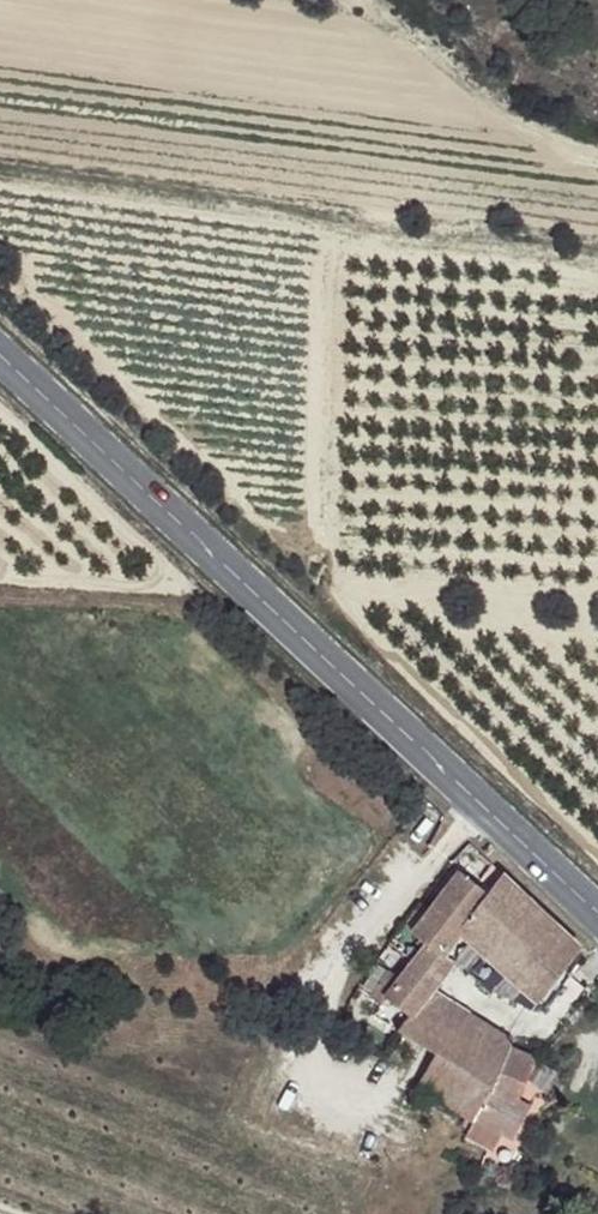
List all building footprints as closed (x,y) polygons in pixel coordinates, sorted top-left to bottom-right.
[(577,949),(500,879),(483,895),(465,876),(413,935),(427,946),(404,974),(430,992),(454,961),(443,951),(463,936),(535,998),(577,949)] [(399,981),(385,976),(372,1000),(380,1008),(385,1000),(406,1018),(430,992),(404,974),(399,981)] [(512,1039),(430,992),(406,1018),(397,1029),(428,1052),(412,1086),(470,1122),(512,1039)] [(539,1065),(512,1039),(470,1122),(465,1137),(492,1160),(509,1144),(531,1110),(517,1097),(539,1065)] [(568,1197),(560,1213),(561,1213),(587,1213),(590,1208),(568,1197)]
